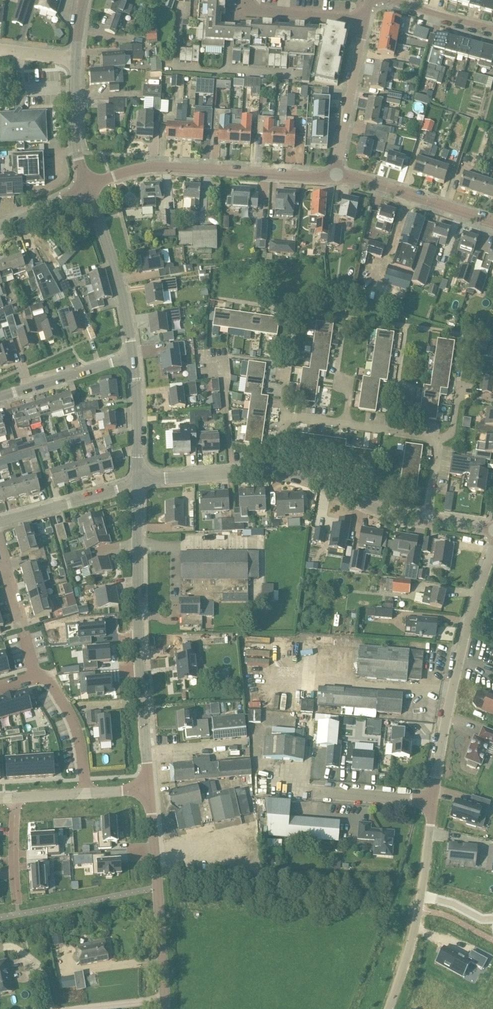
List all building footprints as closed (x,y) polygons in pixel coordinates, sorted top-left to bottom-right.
[(23,26),(32,1),(29,0),(19,0),(12,23),(23,26)] [(35,8),(57,14),(62,0),(37,0),(35,8)] [(114,15),(111,23),(108,22),(105,31),(116,34),(123,13),(130,16),(133,7),(121,3),(122,1),(119,0),(109,0),(105,12),(114,15)] [(172,10),(175,0),(167,0),(165,8),(172,10)] [(225,16),(226,0),(199,0),(198,22),(203,22),(202,47),(224,48),(225,42),(230,42),(233,42),(233,51),(232,62),(240,62),(241,52),(243,52),(242,65),(249,66),(250,49),(269,50),(268,67),(287,68),(288,55),(298,55),(298,59),(297,64),(297,69),(303,69),(302,82),(309,82),(310,76),(314,57),(315,47),(316,30),(309,30),(310,26),(291,25),(290,29),(277,28),(277,24),(258,23),(258,27),(242,26),(242,29),(235,29),(231,28),(225,28),(220,28),(221,16),(225,16)] [(470,7),(481,10),(484,0),(471,0),(470,7)] [(481,10),(492,13),(492,12),(492,0),(484,0),(481,10)] [(382,28),(399,31),(401,19),(385,16),(382,28)] [(349,30),(345,29),(327,25),(326,29),(326,31),(316,30),(315,47),(322,48),(315,81),(338,85),(349,30)] [(417,27),(413,37),(426,41),(429,31),(417,27)] [(380,41),(396,44),(399,31),(382,28),(380,41)] [(147,41),(157,40),(156,32),(147,32),(147,41)] [(441,67),(444,56),(445,52),(449,38),(437,34),(432,53),(439,55),(436,64),(430,62),(426,77),(438,80),(441,67)] [(449,38),(445,52),(444,56),(454,59),(456,55),(460,41),(449,38)] [(380,41),(378,53),(394,56),(396,44),(380,41)] [(460,41),(456,55),(468,58),(472,44),(460,41)] [(143,60),(142,44),(133,45),(134,60),(143,60)] [(480,61),(484,47),(472,44),(468,58),(480,61)] [(479,66),(490,69),(491,67),(492,67),(492,49),(484,47),(480,61),(479,66)] [(180,48),(179,62),(192,62),(193,49),(180,48)] [(103,54),(104,68),(104,69),(122,67),(124,67),(124,66),(126,66),(124,52),(103,54)] [(151,71),(162,70),(161,58),(150,59),(151,71)] [(389,61),(388,67),(389,67),(402,70),(403,64),(389,61)] [(389,67),(388,67),(376,64),(373,77),(387,79),(389,67)] [(124,67),(122,67),(104,69),(104,68),(91,69),(92,85),(111,83),(111,84),(110,84),(111,91),(120,91),(119,83),(115,84),(115,83),(114,68),(120,67),(120,70),(124,69),(124,67)] [(446,68),(441,67),(438,80),(437,80),(436,83),(441,84),(446,68)] [(454,87),(460,88),(464,73),(459,72),(454,87)] [(464,73),(460,88),(465,90),(469,75),(464,73)] [(485,85),(487,77),(476,74),(474,82),(485,85)] [(171,86),(182,86),(182,75),(171,76),(171,86)] [(387,79),(373,77),(371,89),(384,91),(387,79)] [(244,88),(251,89),(260,89),(261,85),(261,79),(244,78),(244,81),(244,88)] [(197,79),(196,87),(214,88),(214,80),(197,79)] [(216,88),(230,89),(230,81),(216,81),(216,88)] [(145,98),(153,99),(161,99),(162,86),(146,86),(145,98)] [(413,100),(430,105),(430,102),(431,98),(415,94),(413,100)] [(279,131),(274,130),(273,146),(285,146),(286,123),(288,98),(281,97),(279,131)] [(314,98),(313,105),(308,105),(309,97),(308,97),(305,151),(320,152),(320,148),(327,149),(329,126),(319,126),(319,121),(329,121),(330,99),(314,98)] [(110,107),(99,107),(99,131),(114,131),(114,113),(125,112),(125,99),(110,99),(110,107)] [(367,111),(380,114),(393,116),(394,112),(381,109),(382,102),(369,99),(367,111)] [(292,119),(301,120),(301,103),(292,103),(292,119)] [(166,139),(179,140),(179,124),(182,124),(182,105),(177,105),(177,124),(167,124),(166,139)] [(179,124),(179,140),(193,141),(194,125),(186,125),(187,106),(182,105),(182,124),(179,124)] [(0,144),(48,141),(46,111),(23,112),(24,111),(20,107),(15,112),(0,113),(0,140),(0,144)] [(195,109),(194,125),(193,141),(203,141),(204,130),(212,130),(213,110),(195,109)] [(229,143),(230,127),(230,116),(230,111),(215,110),(214,130),(219,131),(218,142),(229,143)] [(367,111),(364,124),(378,126),(379,120),(392,122),(393,116),(380,114),(367,111)] [(137,125),(137,138),(145,138),(146,140),(150,141),(152,138),(154,138),(154,126),(153,126),(154,113),(140,113),(139,126),(137,125)] [(235,116),(230,116),(230,127),(229,143),(239,144),(240,128),(241,128),(242,121),(235,121),(235,116)] [(239,144),(251,144),(252,129),(251,128),(252,117),(247,116),(246,128),(241,128),(240,128),(239,144)] [(262,145),(272,146),(273,146),(274,130),(274,118),(258,117),(257,134),(263,134),(262,145)] [(421,130),(430,133),(434,123),(425,120),(421,130)] [(286,123),(285,146),(295,147),(296,132),(293,131),(294,124),(286,123)] [(384,152),(390,133),(379,131),(379,132),(377,131),(375,139),(382,140),(381,144),(372,142),(372,144),(361,141),(358,157),(370,159),(372,151),(384,154),(384,151),(384,152)] [(391,133),(390,133),(384,152),(390,153),(387,165),(402,169),(405,159),(398,157),(400,148),(395,147),(397,136),(391,134),(391,133)] [(432,143),(435,136),(429,134),(426,141),(432,143)] [(418,158),(413,173),(423,176),(428,161),(430,154),(433,146),(428,144),(428,145),(427,148),(425,152),(423,151),(420,159),(418,158)] [(22,186),(45,185),(44,154),(12,156),(13,176),(5,176),(5,179),(0,179),(0,197),(23,196),(22,186)] [(428,161),(423,176),(434,180),(439,165),(432,163),(428,161)] [(439,165),(434,180),(444,183),(449,168),(439,165)] [(459,188),(471,192),(476,177),(464,173),(459,188)] [(481,179),(476,177),(471,192),(482,196),(487,181),(481,179)] [(482,196),(492,199),(492,182),(487,181),(482,196)] [(163,185),(141,187),(142,205),(142,209),(157,208),(156,199),(164,199),(163,185)] [(184,200),(192,201),(192,209),(199,210),(199,201),(200,201),(201,187),(185,186),(184,200)] [(250,190),(233,189),(232,198),(228,198),(227,206),(232,207),(232,209),(249,209),(249,208),(258,208),(259,194),(250,193),(250,190)] [(276,212),(278,212),(277,216),(294,217),(294,206),(295,206),(295,193),(277,192),(276,212)] [(313,194),(312,217),(325,218),(326,195),(320,195),(319,193),(316,193),(315,194),(313,194)] [(340,217),(355,220),(356,212),(357,212),(359,201),(357,200),(358,199),(357,198),(353,197),(352,198),(351,199),(343,198),(341,209),(340,217)] [(156,226),(161,226),(161,223),(173,223),(173,211),(173,210),(173,207),(160,208),(161,211),(155,211),(156,226)] [(377,221),(378,221),(376,228),(383,230),(382,231),(390,233),(392,225),(396,212),(381,208),(377,221)] [(415,272),(425,240),(419,238),(425,221),(421,220),(421,219),(413,216),(412,217),(409,216),(402,238),(400,246),(393,265),(389,264),(384,284),(408,291),(412,282),(415,272)] [(269,231),(285,231),(286,219),(269,218),(269,231)] [(267,222),(257,221),(256,241),(266,242),(267,222)] [(317,235),(328,236),(329,222),(318,221),(317,235)] [(425,221),(419,238),(425,240),(415,272),(412,282),(424,286),(428,275),(430,269),(437,249),(436,249),(440,238),(447,240),(451,229),(436,225),(426,222),(426,221),(425,221)] [(331,225),(328,245),(340,246),(342,227),(331,225)] [(152,230),(154,241),(176,237),(174,227),(152,230)] [(193,228),(193,245),(193,250),(218,248),(217,227),(193,228)] [(193,228),(179,229),(179,246),(193,245),(193,228)] [(473,235),(472,237),(464,234),(458,251),(473,256),(478,239),(478,238),(477,236),(473,235)] [(270,242),(269,253),(295,255),(296,243),(270,242)] [(369,242),(366,253),(381,257),(384,246),(369,242)] [(489,272),(492,263),(492,247),(490,256),(486,255),(481,270),(489,272)] [(70,257),(66,252),(62,256),(67,261),(70,257)] [(161,252),(141,255),(144,273),(164,270),(161,252)] [(33,272),(33,270),(32,270),(29,262),(24,264),(21,256),(8,261),(13,276),(27,272),(29,280),(28,280),(32,291),(39,289),(33,272)] [(8,261),(7,261),(6,260),(4,260),(3,260),(2,262),(1,263),(0,264),(0,298),(7,295),(3,284),(2,284),(1,281),(13,276),(8,261)] [(45,265),(33,270),(33,272),(39,289),(44,301),(61,293),(45,265)] [(470,284),(474,273),(475,269),(463,265),(458,280),(470,284)] [(184,267),(174,269),(170,270),(171,276),(185,274),(184,267)] [(60,268),(53,272),(59,283),(66,279),(60,268)] [(68,280),(69,281),(78,278),(82,277),(80,268),(64,272),(69,279),(68,280)] [(109,284),(105,271),(90,275),(85,277),(87,286),(92,285),(93,289),(109,284)] [(474,273),(470,284),(468,290),(481,294),(487,277),(474,273)] [(146,290),(148,306),(164,304),(162,293),(177,291),(176,279),(161,281),(162,288),(146,290)] [(109,284),(93,289),(95,294),(89,295),(93,311),(104,308),(103,301),(113,298),(109,284)] [(437,288),(430,286),(427,294),(434,296),(437,288)] [(79,297),(70,301),(74,310),(82,307),(79,297)] [(31,309),(33,319),(46,315),(42,304),(31,309)] [(166,317),(149,319),(152,335),(167,333),(166,323),(181,321),(179,309),(165,311),(166,317)] [(229,329),(232,312),(216,310),(213,326),(229,329)] [(245,331),(248,314),(232,312),(229,329),(245,331)] [(0,315),(0,326),(8,324),(6,317),(5,313),(0,315)] [(79,314),(66,318),(71,334),(84,331),(79,314)] [(261,333),(264,316),(248,314),(245,331),(261,333)] [(6,317),(8,324),(10,329),(17,327),(13,315),(6,317)] [(279,319),(264,316),(261,333),(277,336),(279,319)] [(38,333),(34,321),(23,325),(25,330),(17,332),(22,349),(35,345),(32,335),(38,333)] [(42,325),(43,331),(47,342),(48,341),(50,343),(54,342),(54,340),(60,338),(54,321),(42,325)] [(315,338),(332,340),(334,324),(317,322),(315,338)] [(375,347),(392,349),(394,333),(377,331),(375,347)] [(312,354),(329,356),(332,340),(315,338),(312,354)] [(435,355),(453,358),(455,342),(438,339),(435,355)] [(1,367),(14,363),(9,346),(4,348),(3,343),(0,344),(0,363),(1,367)] [(186,357),(184,343),(168,345),(169,355),(161,356),(163,372),(167,371),(167,374),(181,372),(179,358),(186,357)] [(373,363),(390,365),(392,349),(375,347),(373,363)] [(312,354),(310,369),(310,370),(320,371),(320,372),(327,373),(329,356),(312,354)] [(433,371),(451,374),(453,358),(435,355),(433,371)] [(247,378),(264,380),(266,364),(249,362),(247,378)] [(373,363),(370,378),(370,379),(381,380),(388,381),(390,365),(373,363)] [(197,382),(196,365),(187,366),(189,383),(197,382)] [(318,387),(320,372),(320,371),(310,370),(310,369),(303,368),(301,384),(318,387)] [(433,371),(431,387),(441,389),(448,390),(449,386),(451,374),(433,371)] [(378,396),(381,380),(370,379),(370,378),(364,377),(361,393),(378,396)] [(252,395),(269,397),(269,391),(262,390),(264,380),(247,378),(245,394),(252,395)] [(483,392),(492,393),(492,392),(492,379),(485,378),(483,392)] [(116,383),(101,385),(101,384),(91,387),(93,395),(102,393),(103,401),(118,400),(116,383)] [(168,402),(168,406),(170,407),(170,408),(186,406),(184,397),(197,395),(196,383),(185,384),(186,390),(168,393),(169,393),(170,398),(169,398),(169,401),(168,402)] [(301,384),(298,401),(315,403),(316,403),(319,403),(320,401),(316,400),(318,387),(301,384)] [(431,387),(424,386),(422,402),(439,404),(441,389),(431,387)] [(361,393),(359,410),(376,412),(378,396),(361,393)] [(59,398),(63,412),(65,417),(76,413),(75,407),(71,394),(59,398)] [(249,411),(266,413),(269,397),(252,395),(249,411)] [(63,412),(59,398),(48,401),(52,415),(63,412)] [(52,415),(48,401),(36,404),(40,419),(52,415)] [(439,404),(422,402),(419,418),(437,421),(439,404)] [(40,419),(36,404),(25,408),(29,422),(30,427),(42,424),(40,419)] [(81,407),(83,413),(95,411),(100,411),(99,404),(81,407)] [(29,422),(25,408),(13,411),(17,426),(23,424),(25,429),(30,427),(29,422)] [(211,410),(200,411),(200,419),(212,418),(211,410)] [(95,411),(83,413),(85,421),(96,419),(97,423),(104,422),(105,430),(116,429),(114,414),(103,416),(95,416),(95,411)] [(247,426),(264,429),(266,413),(249,411),(247,426)] [(486,425),(477,424),(477,430),(492,432),(492,431),(492,411),(488,411),(486,425)] [(88,432),(84,418),(79,420),(82,430),(70,434),(71,437),(88,432)] [(196,425),(191,425),(181,426),(182,431),(173,431),(174,455),(190,454),(189,442),(197,442),(196,433),(196,425)] [(247,426),(245,443),(262,445),(264,429),(247,426)] [(48,444),(46,438),(43,429),(39,430),(41,434),(33,436),(35,441),(37,447),(48,444)] [(197,445),(203,445),(203,454),(219,453),(218,432),(196,433),(197,442),(197,445)] [(475,459),(486,460),(491,461),(492,454),(492,433),(488,432),(486,444),(478,443),(476,452),(475,459)] [(59,441),(58,434),(46,438),(48,444),(59,441)] [(312,453),(315,436),(299,434),(296,451),(312,453)] [(92,443),(91,441),(89,435),(83,436),(84,442),(85,445),(86,445),(92,443)] [(104,438),(103,438),(106,447),(112,445),(109,436),(104,438)] [(328,455),(331,438),(315,436),(312,453),(328,455)] [(72,446),(81,444),(81,443),(79,438),(71,440),(72,446)] [(346,447),(346,448),(347,441),(331,438),(328,455),(344,458),(346,447)] [(22,439),(15,441),(19,452),(37,447),(35,441),(23,444),(22,439)] [(15,441),(8,443),(10,448),(0,451),(0,453),(1,457),(5,456),(19,452),(15,441)] [(59,444),(61,449),(69,447),(67,441),(59,444)] [(403,460),(421,463),(423,446),(406,444),(403,460)] [(39,449),(41,455),(49,453),(57,450),(56,445),(39,449)] [(361,450),(346,448),(346,447),(344,458),(343,465),(359,467),(361,450)] [(378,452),(361,450),(359,467),(375,469),(378,452)] [(37,463),(38,463),(35,451),(21,455),(23,460),(31,458),(31,460),(33,464),(37,463)] [(97,459),(102,474),(114,471),(110,455),(97,459)] [(475,459),(465,457),(452,455),(450,474),(463,476),(463,473),(471,474),(469,491),(484,493),(487,473),(484,473),(486,460),(475,459)] [(19,461),(18,456),(9,458),(11,464),(19,461)] [(102,474),(97,459),(91,461),(90,456),(85,457),(86,462),(90,478),(102,474)] [(7,465),(6,459),(0,461),(0,472),(9,470),(7,465)] [(401,476),(418,479),(421,463),(403,460),(401,476)] [(90,478),(86,462),(74,465),(79,481),(90,478)] [(63,469),(67,484),(79,481),(74,465),(63,469)] [(63,469),(50,472),(55,488),(67,484),(63,469)] [(28,495),(41,492),(36,476),(24,480),(28,495)] [(401,476),(399,492),(416,495),(418,479),(401,476)] [(28,495),(24,480),(12,483),(17,498),(28,495)] [(17,498),(12,483),(1,486),(5,501),(17,498)] [(234,509),(235,531),(244,530),(244,523),(249,523),(249,513),(266,512),(265,490),(239,491),(240,509),(234,509)] [(227,492),(201,493),(202,513),(228,511),(227,492)] [(290,494),(277,495),(278,515),(304,513),(303,495),(290,495),(290,494)] [(445,499),(443,511),(451,512),(453,500),(445,499)] [(166,516),(165,516),(165,524),(173,524),(173,527),(186,527),(186,518),(183,518),(183,502),(166,502),(166,516)] [(84,527),(86,534),(107,528),(103,514),(78,521),(81,529),(84,527)] [(333,524),(329,548),(345,551),(347,541),(348,541),(352,520),(339,518),(338,525),(333,524)] [(68,539),(63,524),(55,526),(60,541),(68,539)] [(18,542),(35,538),(40,536),(37,525),(22,529),(21,528),(19,528),(20,530),(13,531),(13,532),(14,532),(15,538),(17,538),(18,542)] [(107,528),(86,534),(88,541),(85,542),(87,550),(111,543),(107,528)] [(362,528),(359,548),(367,550),(368,547),(380,549),(383,532),(362,528)] [(315,529),(313,541),(324,543),(326,530),(315,529)] [(393,552),(401,553),(401,556),(407,557),(406,565),(419,567),(422,551),(416,550),(418,538),(396,534),(393,552)] [(35,538),(18,542),(22,556),(30,553),(31,559),(46,555),(44,549),(39,551),(35,539),(35,538)] [(425,539),(423,552),(431,553),(431,552),(436,553),(434,566),(450,568),(453,547),(438,544),(438,541),(425,539)] [(64,555),(66,562),(78,559),(76,552),(64,555)] [(181,594),(202,594),(221,594),(221,595),(222,595),(222,603),(248,603),(248,552),(181,553),(181,594)] [(351,552),(350,558),(342,558),(341,571),(363,573),(365,553),(351,552)] [(25,580),(42,575),(51,573),(49,568),(40,570),(38,564),(48,562),(46,555),(31,559),(33,565),(22,568),(25,580)] [(78,559),(66,562),(68,570),(82,566),(85,579),(113,571),(109,558),(93,562),(92,556),(78,560),(78,559)] [(408,570),(407,579),(416,580),(418,572),(408,570)] [(28,592),(45,588),(43,582),(50,580),(49,574),(51,574),(51,573),(42,575),(25,580),(28,592)] [(393,591),(409,593),(411,581),(394,579),(393,591)] [(66,595),(74,592),(71,583),(63,586),(66,595)] [(274,585),(262,585),(262,601),(274,601),(274,585)] [(32,604),(48,600),(45,588),(28,592),(32,604)] [(96,592),(99,608),(110,606),(119,605),(116,588),(107,590),(96,592)] [(426,589),(425,595),(423,603),(430,605),(442,608),(446,592),(434,589),(434,590),(426,589)] [(48,600),(32,604),(35,617),(52,613),(48,600)] [(72,607),(62,610),(64,616),(69,615),(79,613),(76,601),(71,602),(72,607)] [(180,616),(182,616),(203,616),(200,616),(200,601),(180,601),(180,616)] [(385,601),(385,609),(393,610),(393,601),(385,601)] [(375,617),(375,609),(367,608),(366,616),(375,617)] [(375,617),(392,619),(393,610),(376,609),(375,617)] [(203,625),(203,616),(182,616),(182,625),(203,625)] [(406,626),(417,627),(417,635),(436,636),(438,634),(438,630),(436,628),(437,620),(406,617),(406,626)] [(78,637),(69,638),(70,646),(92,644),(91,638),(106,636),(105,622),(77,624),(78,637)] [(209,634),(209,646),(222,646),(222,641),(228,641),(227,634),(209,634)] [(252,644),(261,645),(262,637),(253,636),(252,644)] [(179,680),(198,678),(196,660),(200,660),(198,645),(183,646),(184,655),(176,656),(179,680)] [(407,681),(407,679),(421,680),(424,653),(409,651),(359,647),(357,677),(407,681)] [(88,663),(83,663),(84,670),(97,669),(97,663),(110,661),(109,648),(87,650),(88,663)] [(244,669),(258,670),(258,665),(268,665),(268,651),(245,651),(244,669)] [(4,654),(0,655),(0,675),(9,672),(4,654)] [(95,672),(79,674),(80,684),(87,683),(88,694),(96,694),(96,695),(104,695),(104,693),(111,693),(110,678),(96,679),(95,672)] [(377,711),(379,692),(319,687),(317,706),(377,711)] [(489,693),(484,691),(477,692),(473,703),(477,708),(482,711),(492,715),(492,695),(489,693)] [(379,692),(377,711),(377,712),(401,714),(403,694),(379,692)] [(26,693),(15,696),(20,714),(31,711),(26,693)] [(20,714),(15,696),(4,699),(9,717),(20,714)] [(9,717),(4,699),(0,700),(0,720),(9,717)] [(312,712),(313,700),(300,699),(300,711),(312,712)] [(218,703),(209,705),(211,715),(220,714),(218,703)] [(260,722),(261,710),(248,710),(248,722),(260,722)] [(95,712),(87,713),(88,724),(96,724),(96,723),(99,723),(101,744),(112,743),(110,717),(101,718),(101,712),(95,712)] [(196,713),(178,714),(179,731),(186,730),(187,738),(210,736),(208,720),(197,721),(196,713)] [(294,730),(305,730),(306,714),(295,713),(294,730)] [(316,715),(315,722),(319,723),(317,746),(328,747),(327,767),(339,768),(341,742),(337,742),(339,724),(338,724),(339,717),(316,715)] [(245,717),(212,719),(214,740),(216,741),(247,739),(245,717)] [(344,718),(343,725),(353,726),(353,719),(344,718)] [(381,733),(381,720),(367,720),(366,732),(381,733)] [(385,743),(393,744),(392,756),(410,758),(411,745),(403,744),(403,740),(404,740),(405,730),(386,728),(385,743)] [(465,760),(468,761),(467,766),(475,769),(477,765),(481,766),(489,744),(492,745),(492,732),(482,728),(479,738),(474,737),(465,760)] [(265,738),(263,758),(303,762),(305,741),(265,738)] [(346,763),(353,763),(353,769),(372,771),(374,753),(354,752),(355,746),(348,745),(346,763)] [(193,762),(173,764),(175,782),(252,775),(251,760),(210,763),(210,756),(193,758),(193,762)] [(53,757),(41,758),(42,777),(54,777),(53,757)] [(41,758),(29,759),(31,778),(42,777),(41,758)] [(29,759),(18,760),(19,779),(31,778),(29,759)] [(18,760),(6,760),(7,780),(19,779),(18,760)] [(236,797),(234,789),(211,794),(209,782),(172,791),(172,793),(163,794),(168,813),(176,811),(180,830),(187,829),(202,826),(202,827),(204,826),(203,826),(240,818),(240,816),(236,797)] [(246,795),(236,797),(240,816),(250,814),(246,795)] [(476,827),(480,815),(485,817),(490,802),(477,798),(475,806),(456,800),(451,818),(467,822),(466,824),(476,827)] [(269,837),(338,843),(340,822),(289,818),(290,801),(265,799),(269,837)] [(118,818),(104,819),(106,841),(106,842),(113,841),(120,841),(119,827),(121,827),(120,819),(118,819),(118,818)] [(371,824),(360,824),(358,839),(369,840),(369,839),(376,839),(376,846),(375,846),(374,855),(392,857),(393,839),(394,839),(394,832),(385,831),(379,830),(379,831),(370,830),(371,824)] [(40,835),(32,835),(33,850),(48,849),(56,848),(56,847),(55,834),(48,834),(48,832),(40,833),(40,835)] [(479,855),(479,847),(447,844),(447,852),(449,852),(449,861),(461,862),(461,865),(474,866),(475,855),(479,855)] [(108,861),(100,861),(100,862),(101,875),(107,875),(107,877),(116,876),(116,874),(124,874),(123,859),(108,861)] [(34,882),(32,882),(33,890),(35,890),(35,891),(49,890),(47,868),(47,867),(40,868),(33,868),(34,882)] [(77,946),(81,966),(109,960),(106,941),(77,946)] [(444,948),(436,963),(463,977),(471,963),(482,969),(487,960),(471,951),(467,960),(444,948)] [(0,962),(0,994),(12,991),(9,977),(10,977),(6,960),(0,962)] [(82,973),(58,976),(60,990),(84,987),(82,973)]
